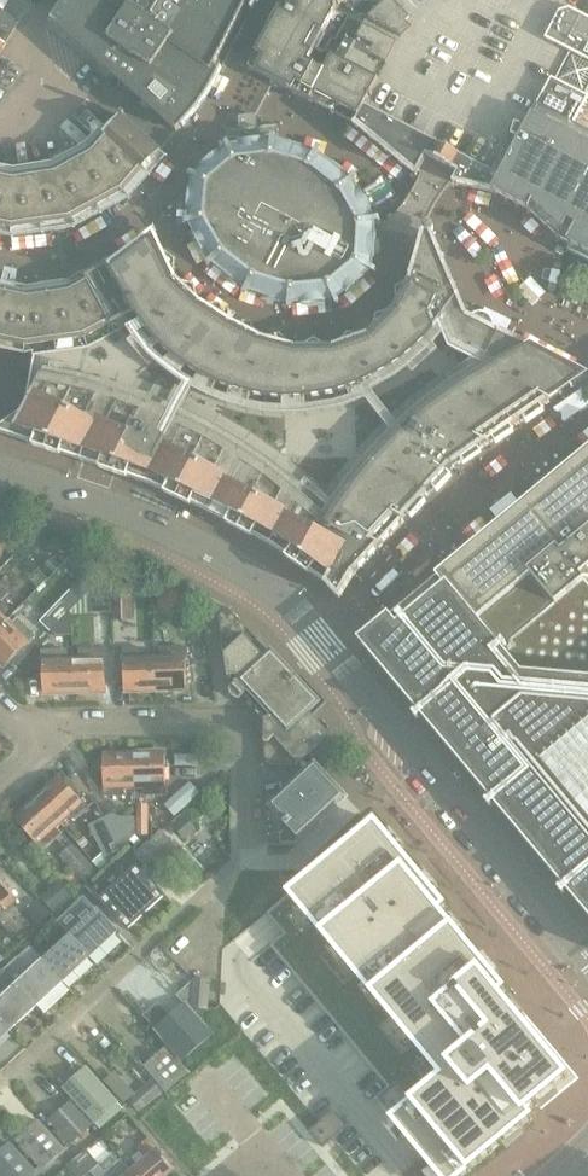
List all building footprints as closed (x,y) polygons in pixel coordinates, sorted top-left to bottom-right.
[(235,43),(255,4),(249,0),(68,0),(52,23),(177,133),(178,132),(191,118),(193,115),(196,112),(235,43)] [(250,70),(254,72),(257,74),(271,81),(273,83),(274,81),(280,85),(293,92),(293,93),(295,94),(296,93),(310,100),(309,102),(312,103),(313,102),(332,112),(331,113),(334,114),(334,113),(354,123),(353,125),(356,126),(355,127),(417,178),(453,186),(454,185),(494,194),(515,205),(530,213),(560,241),(571,247),(568,252),(587,263),(587,0),(286,0),(250,70)] [(6,44),(21,20),(0,9),(0,41),(6,44)] [(13,239),(75,230),(129,199),(167,157),(122,117),(91,151),(55,171),(14,177),(0,174),(0,236),(13,239)] [(379,275),(377,224),(354,184),(318,156),(275,142),(250,145),(229,147),(193,177),(186,217),(195,242),(215,270),(250,297),(294,314),(345,311),(379,275)] [(155,229),(145,240),(120,259),(110,267),(135,314),(86,340),(37,348),(32,376),(27,409),(0,428),(0,434),(34,446),(34,448),(61,457),(62,455),(101,468),(100,471),(128,480),(129,478),(148,484),(166,493),(165,495),(192,507),(193,505),(210,514),(228,523),(227,525),(253,539),(254,537),(271,546),(288,557),(286,559),(310,576),(312,574),(328,585),(327,587),(341,602),(356,577),(409,518),(414,522),(428,507),(423,502),(434,491),(439,495),(453,479),(449,475),(454,470),(466,461),(469,466),(486,455),(482,450),(495,441),(499,446),(515,435),(512,430),(525,421),(528,426),(545,414),(542,409),(584,380),(496,334),(496,329),(495,325),(493,321),(489,318),(485,317),(480,317),(476,318),(472,321),(467,319),(433,237),(434,236),(435,234),(435,231),(434,228),(431,227),(428,227),(426,229),(424,231),(425,235),(410,287),(399,312),(371,341),(336,354),(298,355),(268,347),(224,326),(194,303),(176,285),(155,229)] [(27,348),(37,348),(86,340),(135,314),(110,267),(120,259),(117,255),(67,282),(28,288),(0,282),(0,344),(27,348)] [(587,917),(587,451),(359,642),(587,917)] [(92,561),(81,571),(91,582),(102,571),(92,561)] [(113,614),(113,613),(111,613),(110,584),(99,584),(92,592),(92,614),(113,614)] [(113,613),(113,614),(113,621),(131,620),(130,598),(126,598),(126,585),(116,586),(116,598),(112,598),(113,613)] [(40,624),(51,634),(70,614),(82,603),(72,592),(40,624)] [(189,593),(158,594),(159,610),(189,609),(189,593)] [(8,619),(3,614),(8,610),(0,602),(0,628),(8,619)] [(315,700),(258,640),(234,613),(228,608),(219,616),(231,695),(234,698),(240,699),(244,695),(266,719),(265,720),(265,766),(297,766),(328,736),(329,732),(308,711),(315,704),(315,700)] [(70,614),(51,634),(72,636),(71,615),(70,614)] [(0,628),(0,659),(6,665),(35,637),(18,620),(13,624),(8,619),(0,628)] [(161,655),(154,655),(155,693),(171,692),(171,689),(186,688),(185,648),(161,649),(161,655)] [(155,693),(154,655),(148,655),(147,649),(123,649),(124,690),(140,689),(140,693),(155,693)] [(80,657),(73,657),(74,695),(90,694),(90,691),(105,690),(104,650),(80,651),(80,657)] [(74,695),(73,657),(66,657),(66,651),(42,652),(43,692),(59,692),(59,695),(74,695)] [(135,789),(134,751),(119,751),(119,755),(103,755),(104,796),(128,795),(128,789),(135,789)] [(149,751),(134,751),(135,789),(142,789),(142,795),(166,794),(165,754),(149,754),(149,751)] [(315,762),(304,773),(268,806),(268,846),(297,845),(347,798),(317,765),(318,764),(315,762)] [(47,787),(35,797),(61,825),(66,820),(70,825),(88,808),(61,779),(49,789),(47,787)] [(61,825),(35,797),(24,807),(27,810),(15,821),(42,850),(60,834),(56,829),(61,825)] [(138,804),(138,834),(149,834),(150,804),(138,804)] [(118,812),(105,819),(122,851),(136,838),(135,816),(121,816),(118,812)] [(186,816),(175,825),(185,837),(196,827),(186,816)] [(122,851),(105,819),(91,826),(110,861),(122,851)] [(212,995),(319,1124),(334,1111),(347,1127),(332,1139),(348,1158),(392,1121),(393,1122),(438,1175),(465,1175),(533,1120),(528,1114),(569,1080),(538,1043),(516,1016),(499,996),(505,991),(439,911),(445,906),(385,834),(375,822),(288,895),(289,895),(217,955),(212,995)] [(161,832),(136,856),(146,867),(171,843),(161,832)] [(86,883),(86,882),(97,872),(72,845),(60,855),(86,883)] [(138,868),(103,901),(129,929),(163,897),(138,868)] [(1,905),(5,909),(17,899),(0,879),(0,906),(1,905)] [(58,882),(40,898),(52,912),(71,896),(58,882)] [(57,923),(71,937),(90,957),(116,933),(84,898),(57,923)] [(39,901),(28,910),(40,923),(50,914),(39,901)] [(71,937),(44,962),(63,982),(90,957),(71,937)] [(4,971),(18,986),(36,1007),(63,982),(44,962),(32,973),(18,958),(4,971)] [(0,974),(0,1021),(10,1031),(36,1007),(18,986),(4,971),(0,974)] [(210,982),(194,981),(191,1008),(208,1009),(210,982)] [(186,1005),(157,1030),(183,1060),(212,1035),(186,1005)] [(10,1031),(0,1021),(0,1040),(10,1031)] [(169,1048),(146,1067),(165,1090),(188,1071),(169,1048)] [(66,1090),(95,1123),(118,1103),(88,1070),(66,1090)] [(153,1080),(136,1095),(130,1100),(140,1111),(162,1092),(153,1080)] [(73,1102),(50,1122),(71,1144),(93,1125),(73,1102)] [(347,1127),(347,1126),(334,1111),(319,1124),(310,1132),(323,1147),(332,1139),(347,1127)] [(40,1122),(17,1141),(42,1169),(64,1149),(40,1122)] [(132,1172),(135,1175),(168,1175),(175,1170),(148,1138),(138,1148),(147,1159),(132,1172)] [(11,1144),(0,1154),(0,1175),(31,1175),(36,1172),(11,1144)] [(78,1158),(90,1172),(99,1165),(87,1151),(78,1158)] [(69,1166),(77,1175),(85,1175),(90,1172),(78,1158),(69,1166)]
